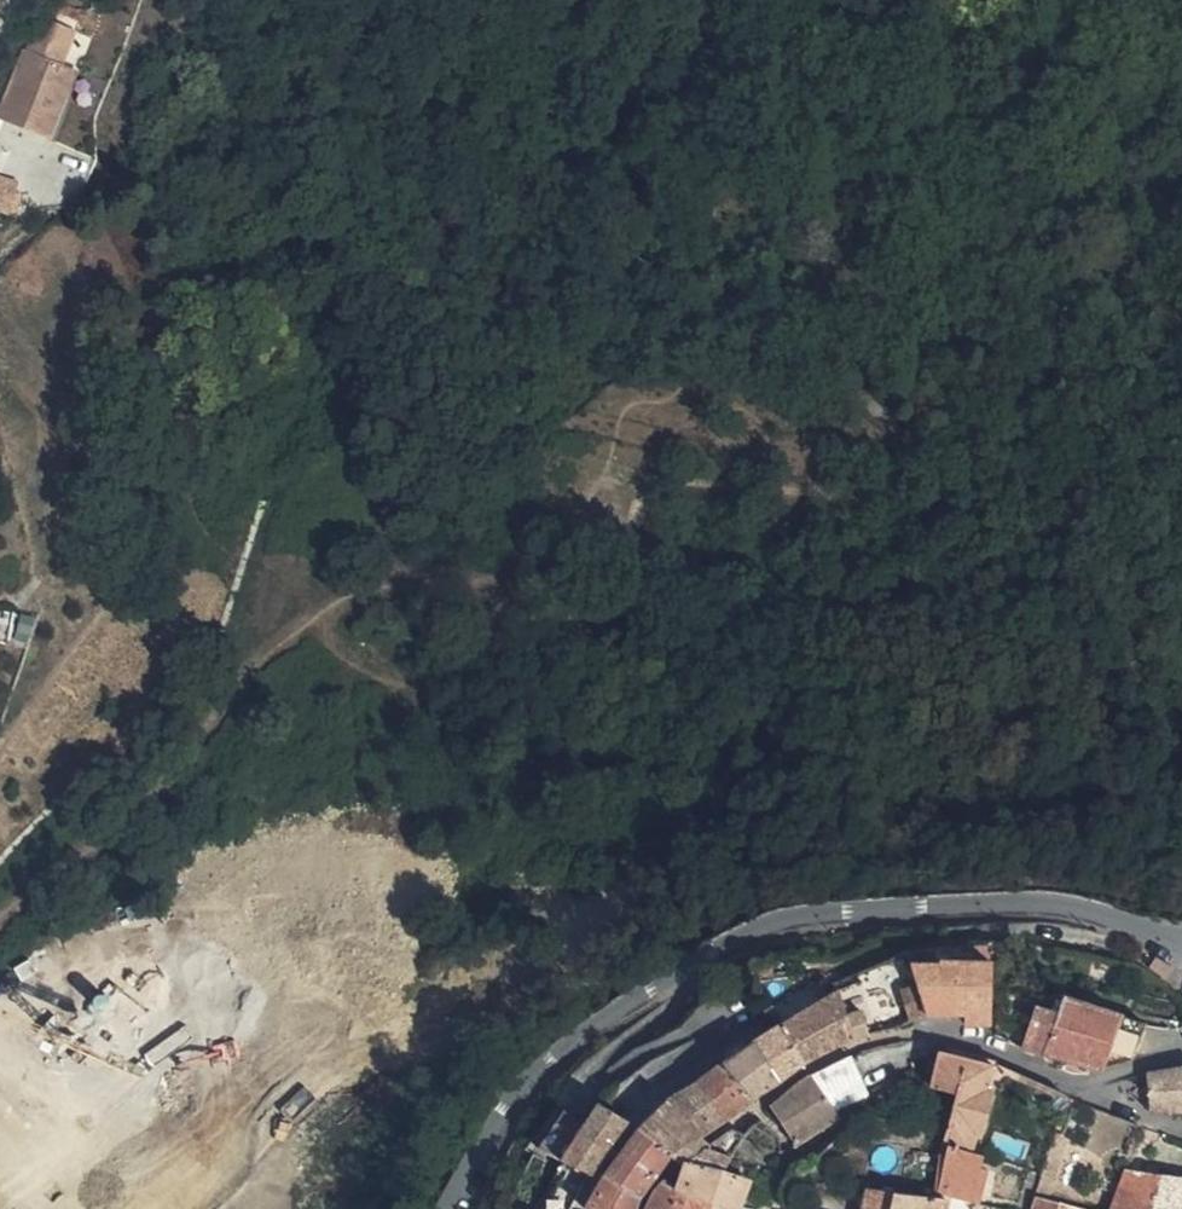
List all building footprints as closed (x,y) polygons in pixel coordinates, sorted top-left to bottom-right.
[(38,118),(46,86),(30,82),(40,44),(10,36),(0,74),(0,147),(28,155),(38,118)] [(63,92),(46,86),(38,118),(53,123),(63,92)] [(968,976),(901,984),(910,1013),(917,1031),(941,1028),(955,1028),(957,1036),(976,1038),(968,976)] [(1122,1071),(1138,1032),(1049,1008),(1044,1025),(1021,1021),(1011,1061),(1013,1063),(1089,1079),(1122,1071)] [(900,1015),(905,1032),(909,1031),(917,1031),(910,1013),(900,1015)] [(806,1067),(856,1049),(847,1031),(813,1042),(800,1023),(771,1040),(796,1074),(806,1067)] [(771,1040),(746,1057),(774,1089),(789,1079),(796,1074),(771,1040)] [(746,1057),(731,1067),(762,1098),(774,1089),(746,1057)] [(932,1158),(957,1166),(961,1153),(965,1151),(981,1099),(978,1094),(981,1090),(1056,1123),(1060,1112),(994,1080),(933,1063),(922,1100),(948,1109),(932,1158)] [(749,1108),(762,1098),(731,1067),(717,1076),(749,1108)] [(844,1070),(805,1088),(833,1128),(872,1110),(844,1070)] [(717,1076),(694,1092),(728,1123),(749,1108),(717,1076)] [(1140,1084),(1140,1121),(1181,1125),(1181,1080),(1140,1084)] [(792,1165),(833,1128),(805,1088),(799,1091),(767,1122),(789,1154),(792,1165)] [(712,1134),(728,1123),(694,1092),(676,1104),(712,1134)] [(696,1144),(712,1134),(676,1104),(660,1116),(696,1144)] [(553,1172),(579,1189),(588,1173),(594,1165),(599,1158),(603,1152),(619,1135),(601,1120),(606,1114),(599,1107),(576,1136),(546,1115),(522,1150),(553,1172)] [(682,1154),(696,1144),(660,1116),(632,1141),(661,1163),(682,1154)] [(658,1168),(661,1163),(632,1141),(616,1162),(645,1183),(658,1168)] [(661,1163),(658,1168),(665,1173),(668,1176),(671,1174),(719,1189),(735,1156),(722,1147),(692,1161),(687,1158),(682,1154),(661,1163)] [(607,1173),(612,1166),(607,1163),(599,1158),(594,1165),(602,1170),(607,1173)] [(972,1172),(957,1166),(932,1158),(931,1173),(927,1208),(969,1208),(973,1190),(968,1190),(972,1172)] [(645,1183),(616,1162),(612,1166),(607,1173),(596,1187),(614,1197),(607,1208),(628,1208),(630,1201),(645,1183)] [(897,1208),(927,1208),(931,1173),(906,1171),(897,1208)] [(719,1189),(671,1174),(668,1176),(661,1192),(653,1190),(648,1195),(670,1207),(669,1208),(738,1208),(742,1197),(719,1189)] [(1123,1179),(1120,1179),(1110,1208),(1181,1208),(1181,1187),(1123,1179)] [(614,1197),(596,1187),(585,1202),(580,1208),(607,1208),(614,1197)] [(637,1208),(669,1208),(670,1207),(648,1195),(637,1208)]
